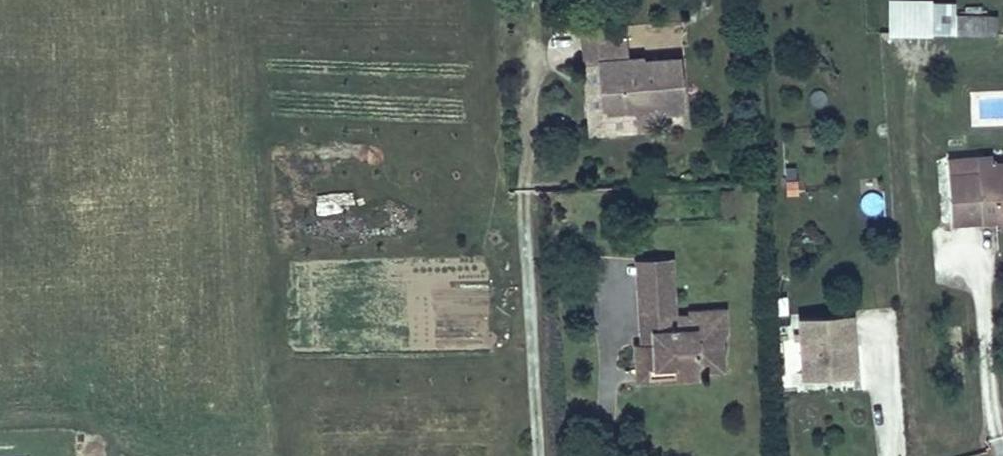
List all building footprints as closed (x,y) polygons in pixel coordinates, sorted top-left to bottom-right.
[(882,12),(924,13),(924,0),(882,0),(882,12)] [(561,4),(518,8),(520,35),(535,34),(540,90),(586,87),(620,84),(616,29),(563,34),(561,4)] [(986,145),(881,148),(882,200),(989,194),(986,145)] [(610,230),(571,233),(576,317),(569,317),(572,357),(636,352),(635,346),(662,344),(659,306),(665,306),(663,281),(625,283),(624,287),(614,285),(610,230)] [(794,318),(795,381),(856,380),(855,318),(794,318)]
